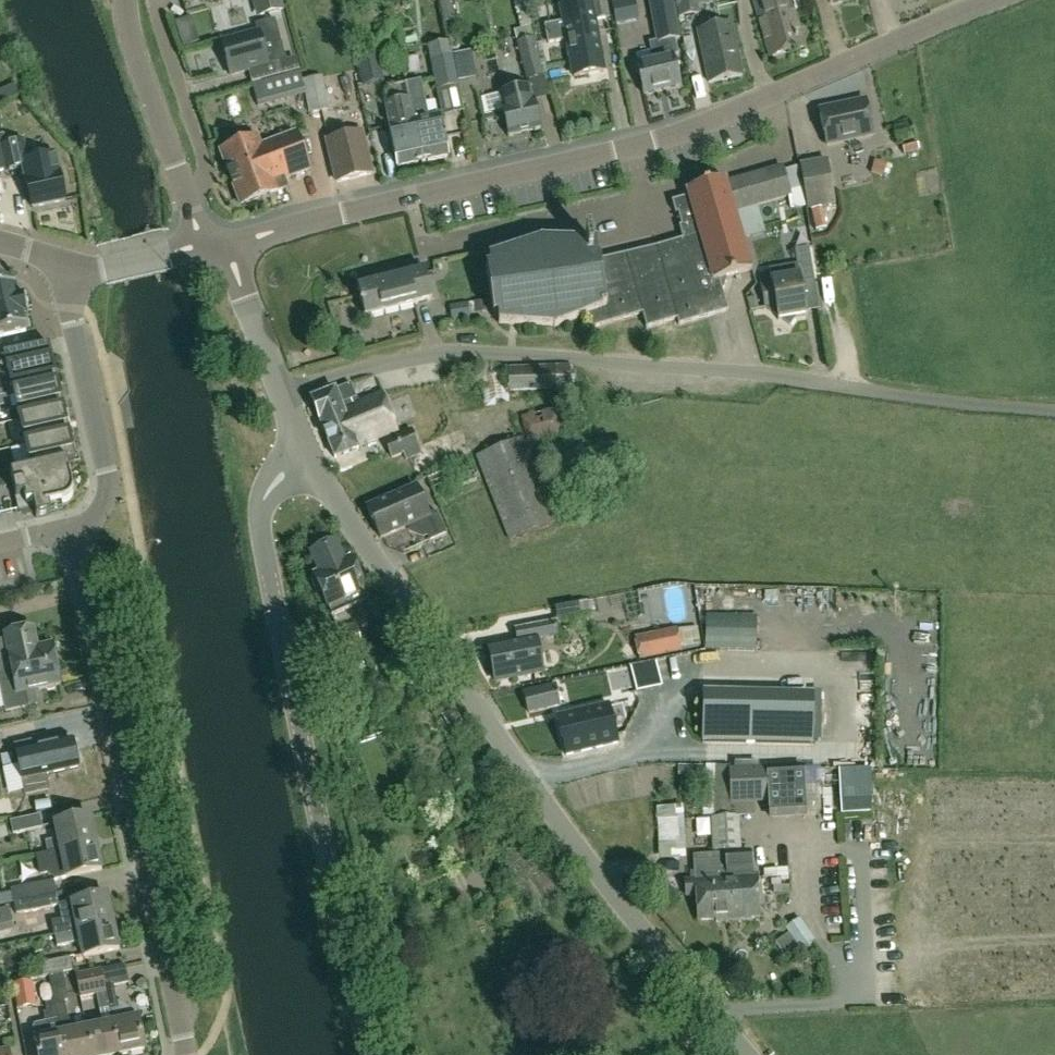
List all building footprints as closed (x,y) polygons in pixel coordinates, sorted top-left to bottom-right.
[(260,18),(284,12),(280,0),(255,0),(260,18)] [(444,24),(456,21),(451,0),(438,0),(444,24)] [(607,0),(589,0),(593,21),(610,18),(607,0)] [(642,96),(679,87),(672,56),(677,55),(675,40),(680,40),(673,0),(647,0),(655,44),(657,44),(660,58),(635,64),(642,96)] [(712,0),(674,0),(678,19),(695,15),(700,14),(698,7),(713,4),(712,0)] [(803,47),(790,3),(785,5),(783,0),(768,0),(759,3),(762,12),(757,13),(770,57),(803,47)] [(525,84),(544,79),(534,40),(525,7),(515,9),(521,28),(512,30),(524,82),(525,84)] [(218,32),(230,76),(257,69),(260,80),(252,83),(252,84),(283,76),(299,71),(296,58),(285,60),(275,19),(254,25),(257,33),(222,42),(219,31),(218,32)] [(545,26),(548,44),(568,41),(574,79),(604,73),(598,35),(586,36),(583,19),(545,26)] [(707,83),(742,76),(731,22),(698,29),(696,30),(707,83)] [(459,85),(458,84),(452,56),(449,42),(426,46),(435,90),(459,85)] [(383,81),(377,51),(355,55),(361,85),(383,81)] [(452,56),(458,84),(477,79),(471,52),(452,56)] [(299,72),(251,85),(258,108),(305,94),(299,72)] [(310,116),(329,112),(322,78),(303,82),(310,116)] [(420,83),(407,86),(409,96),(423,164),(448,158),(439,117),(428,120),(420,83)] [(409,96),(407,86),(389,89),(384,95),(386,104),(382,105),(388,128),(397,170),(423,164),(409,96)] [(509,136),(539,130),(531,88),(500,95),(509,136)] [(868,102),(822,111),(829,149),(875,141),(868,102)] [(910,122),(892,127),(897,144),(915,139),(910,122)] [(257,139),(220,152),(239,202),(244,204),(286,189),(283,181),(309,172),(295,133),(260,146),(257,139)] [(361,133),(327,141),(337,183),(371,175),(361,133)] [(29,166),(23,141),(0,147),(6,171),(29,166)] [(835,205),(827,158),(799,163),(807,210),(811,210),(815,231),(825,229),(821,208),(835,205)] [(725,181),(686,192),(688,198),(672,203),(683,241),(656,248),(621,257),(600,262),(597,245),(591,245),(590,239),(585,240),(586,245),(543,242),(490,261),(491,269),(487,270),(494,318),(498,317),(499,325),(555,328),(588,316),(593,330),(642,315),(646,329),(677,320),(678,326),(728,312),(722,291),(724,290),(726,282),(725,279),(751,272),(742,240),(764,233),(757,206),(790,197),(790,196),(803,193),(797,173),(784,177),(783,173),(727,189),(725,181)] [(31,209),(64,202),(58,174),(25,181),(31,209)] [(796,264),(769,269),(771,283),(760,285),(764,309),(766,309),(777,316),(777,321),(782,320),(789,325),(795,318),(806,316),(801,283),(814,281),(808,249),(794,251),(796,264)] [(362,306),(365,318),(432,301),(424,271),(357,289),(360,301),(358,301),(360,306),(362,306)] [(26,332),(14,289),(0,293),(0,339),(26,332)] [(487,302),(473,304),(474,314),(488,312),(487,302)] [(469,318),(467,303),(449,306),(450,315),(442,316),(442,322),(469,318)] [(56,386),(50,359),(39,362),(36,349),(9,355),(0,357),(0,397),(13,395),(56,386)] [(510,402),(503,367),(478,372),(484,407),(510,402)] [(510,392),(574,389),(573,368),(509,371),(510,392)] [(335,459),(359,449),(358,447),(397,432),(382,393),(357,403),(350,385),(335,391),(334,389),(311,399),(335,459)] [(56,386),(13,395),(19,421),(62,411),(56,386)] [(562,437),(555,409),(520,417),(527,445),(562,437)] [(68,437),(62,411),(19,421),(25,447),(57,440),(57,439),(68,437)] [(404,454),(406,460),(421,455),(412,431),(385,441),(392,459),(404,454)] [(74,463),(68,437),(57,439),(57,440),(25,447),(31,471),(31,472),(74,463)] [(512,541),(555,524),(522,438),(479,455),(512,541)] [(5,462),(23,461),(22,446),(4,447),(5,462)] [(31,471),(0,478),(0,489),(12,486),(18,512),(33,509),(35,519),(61,513),(60,506),(64,504),(66,504),(68,502),(70,501),(71,499),(72,497),(72,495),(72,493),(72,491),(66,465),(74,463),(31,472),(31,471)] [(430,542),(447,535),(437,512),(429,516),(416,486),(367,508),(381,539),(420,521),(430,542)] [(369,600),(350,557),(344,560),(336,541),(309,553),(317,571),(312,574),(314,578),(311,580),(315,589),(318,588),(326,607),(331,617),(353,607),(369,600)] [(490,648),(496,682),(544,672),(538,640),(558,636),(555,621),(516,629),(518,643),(490,648)] [(314,664),(361,653),(355,625),(308,636),(314,664)] [(56,665),(55,661),(58,658),(57,652),(53,650),(52,645),(37,648),(33,628),(3,635),(5,641),(0,642),(0,677),(56,665)] [(677,628),(634,637),(639,660),(682,651),(677,628)] [(557,663),(569,661),(567,645),(555,646),(557,663)] [(0,677),(0,685),(6,712),(37,706),(34,691),(46,689),(48,691),(55,690),(56,687),(60,686),(56,665),(0,677)] [(820,682),(711,682),(711,726),(820,726),(820,682)] [(525,692),(530,713),(562,706),(557,685),(525,692)] [(558,718),(567,756),(618,744),(609,706),(558,718)] [(718,749),(739,750),(739,736),(719,736),(718,749)] [(16,746),(26,795),(49,790),(45,775),(77,768),(72,742),(34,750),(32,743),(16,746)] [(802,766),(767,767),(769,804),(770,815),(805,813),(802,766)] [(730,806),(769,804),(767,767),(728,769),(730,806)] [(655,808),(658,857),(681,856),(679,819),(683,819),(682,806),(655,808)] [(12,835),(43,828),(39,814),(9,821),(12,835)] [(741,850),(739,815),(709,817),(711,852),(741,850)] [(48,855),(95,845),(89,817),(55,825),(58,841),(45,844),(48,855)] [(95,845),(48,855),(37,857),(40,869),(41,876),(47,875),(55,881),(66,878),(67,879),(101,872),(95,845)] [(687,898),(697,897),(698,922),(716,921),(716,924),(750,922),(749,920),(760,920),(757,874),(745,875),(744,852),(725,853),(726,877),(725,877),(724,855),(694,857),(695,881),(686,881),(687,898)] [(13,903),(56,894),(54,881),(10,890),(13,903)] [(59,906),(56,894),(13,903),(16,915),(59,906)] [(55,936),(113,924),(107,896),(72,904),(75,919),(52,924),(55,936)] [(11,919),(8,907),(0,909),(0,921),(11,919)] [(814,943),(799,921),(787,929),(802,951),(814,943)] [(113,924),(55,936),(57,947),(80,942),(84,959),(119,951),(113,924)] [(48,976),(62,973),(73,970),(69,957),(39,964),(42,977),(48,976)] [(103,971),(119,1054),(123,1054),(145,1051),(138,1019),(137,1019),(136,1014),(120,1001),(117,1001),(114,987),(131,983),(128,966),(103,971)] [(103,971),(74,976),(79,999),(96,996),(99,1013),(110,1010),(112,1024),(87,1029),(92,1054),(119,1054),(103,971)] [(48,976),(54,1003),(55,1003),(59,1021),(61,1034),(65,1054),(92,1054),(87,1029),(71,1032),(68,1019),(64,1001),(68,1000),(62,973),(48,976)] [(36,1006),(31,980),(12,984),(17,1010),(36,1006)] [(140,982),(136,987),(136,989),(145,992),(147,990),(146,984),(140,982)] [(55,1003),(54,1003),(46,1005),(50,1023),(59,1021),(55,1003)] [(61,1034),(35,1040),(38,1054),(65,1054),(61,1034)]
